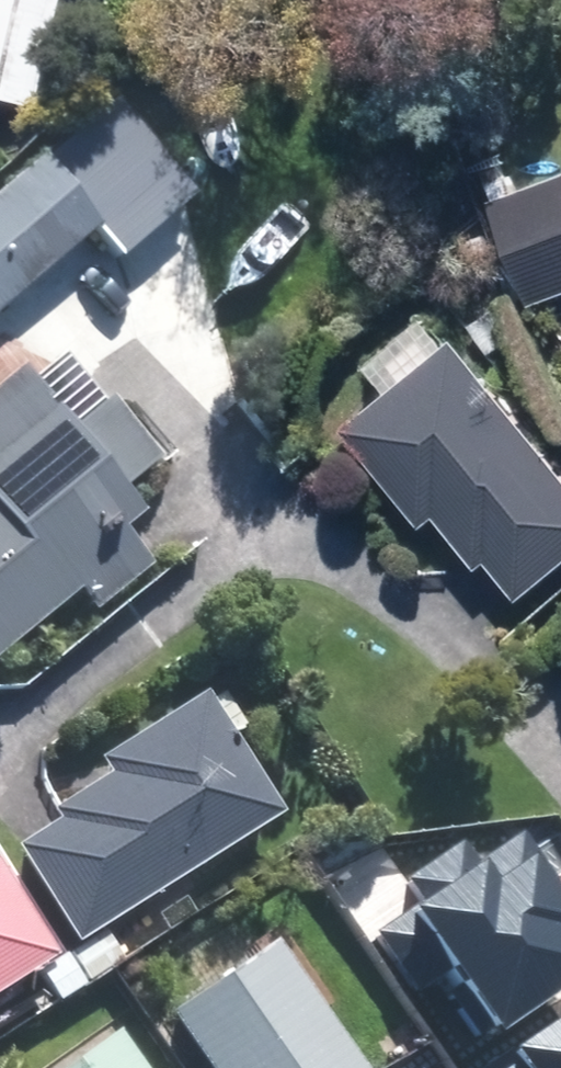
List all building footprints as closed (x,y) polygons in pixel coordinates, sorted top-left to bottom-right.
[(57,0),(0,0),(0,100),(35,107),(57,0)] [(113,83),(0,185),(0,305),(94,221),(124,253),(203,183),(113,83)] [(483,205),(521,312),(560,298),(560,177),(483,205)] [(335,436),(414,533),(428,522),(470,573),(479,565),(512,606),(560,566),(560,487),(446,346),(335,436)] [(87,585),(104,606),(159,560),(131,527),(147,515),(126,490),(165,457),(116,398),(80,428),(26,363),(0,385),(0,656),(87,585)] [(83,934),(288,804),(212,685),(105,753),(112,763),(52,801),(61,815),(22,839),(83,934)] [(526,834),(483,863),(467,839),(409,879),(423,899),(375,932),(419,995),(444,978),(486,1038),(560,987),(560,884),(526,834)] [(65,946),(4,850),(0,853),(0,987),(65,946)] [(285,934),(178,1006),(220,1067),(376,1067),(285,934)] [(487,1067),(560,1067),(560,1019),(487,1067)] [(59,1067),(154,1067),(122,1023),(59,1067)]
